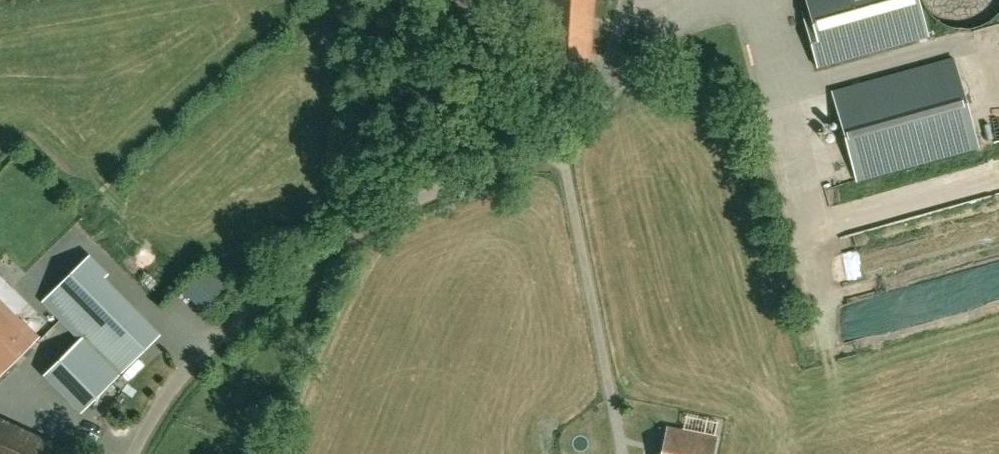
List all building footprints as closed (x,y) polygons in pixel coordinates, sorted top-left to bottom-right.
[(594,0),(546,0),(541,76),(589,79),(594,0)] [(917,0),(805,0),(808,10),(802,12),(817,68),(927,37),(917,0)] [(857,180),(977,147),(952,59),(833,92),(857,180)] [(47,371),(83,409),(156,338),(101,280),(104,276),(86,258),(46,297),(83,336),(47,371)] [(182,288),(206,309),(231,281),(207,260),(182,288)] [(38,338),(0,300),(0,375),(38,338)] [(40,437),(0,419),(0,453),(32,453),(40,437)] [(715,436),(667,427),(662,453),(711,453),(715,436)]
